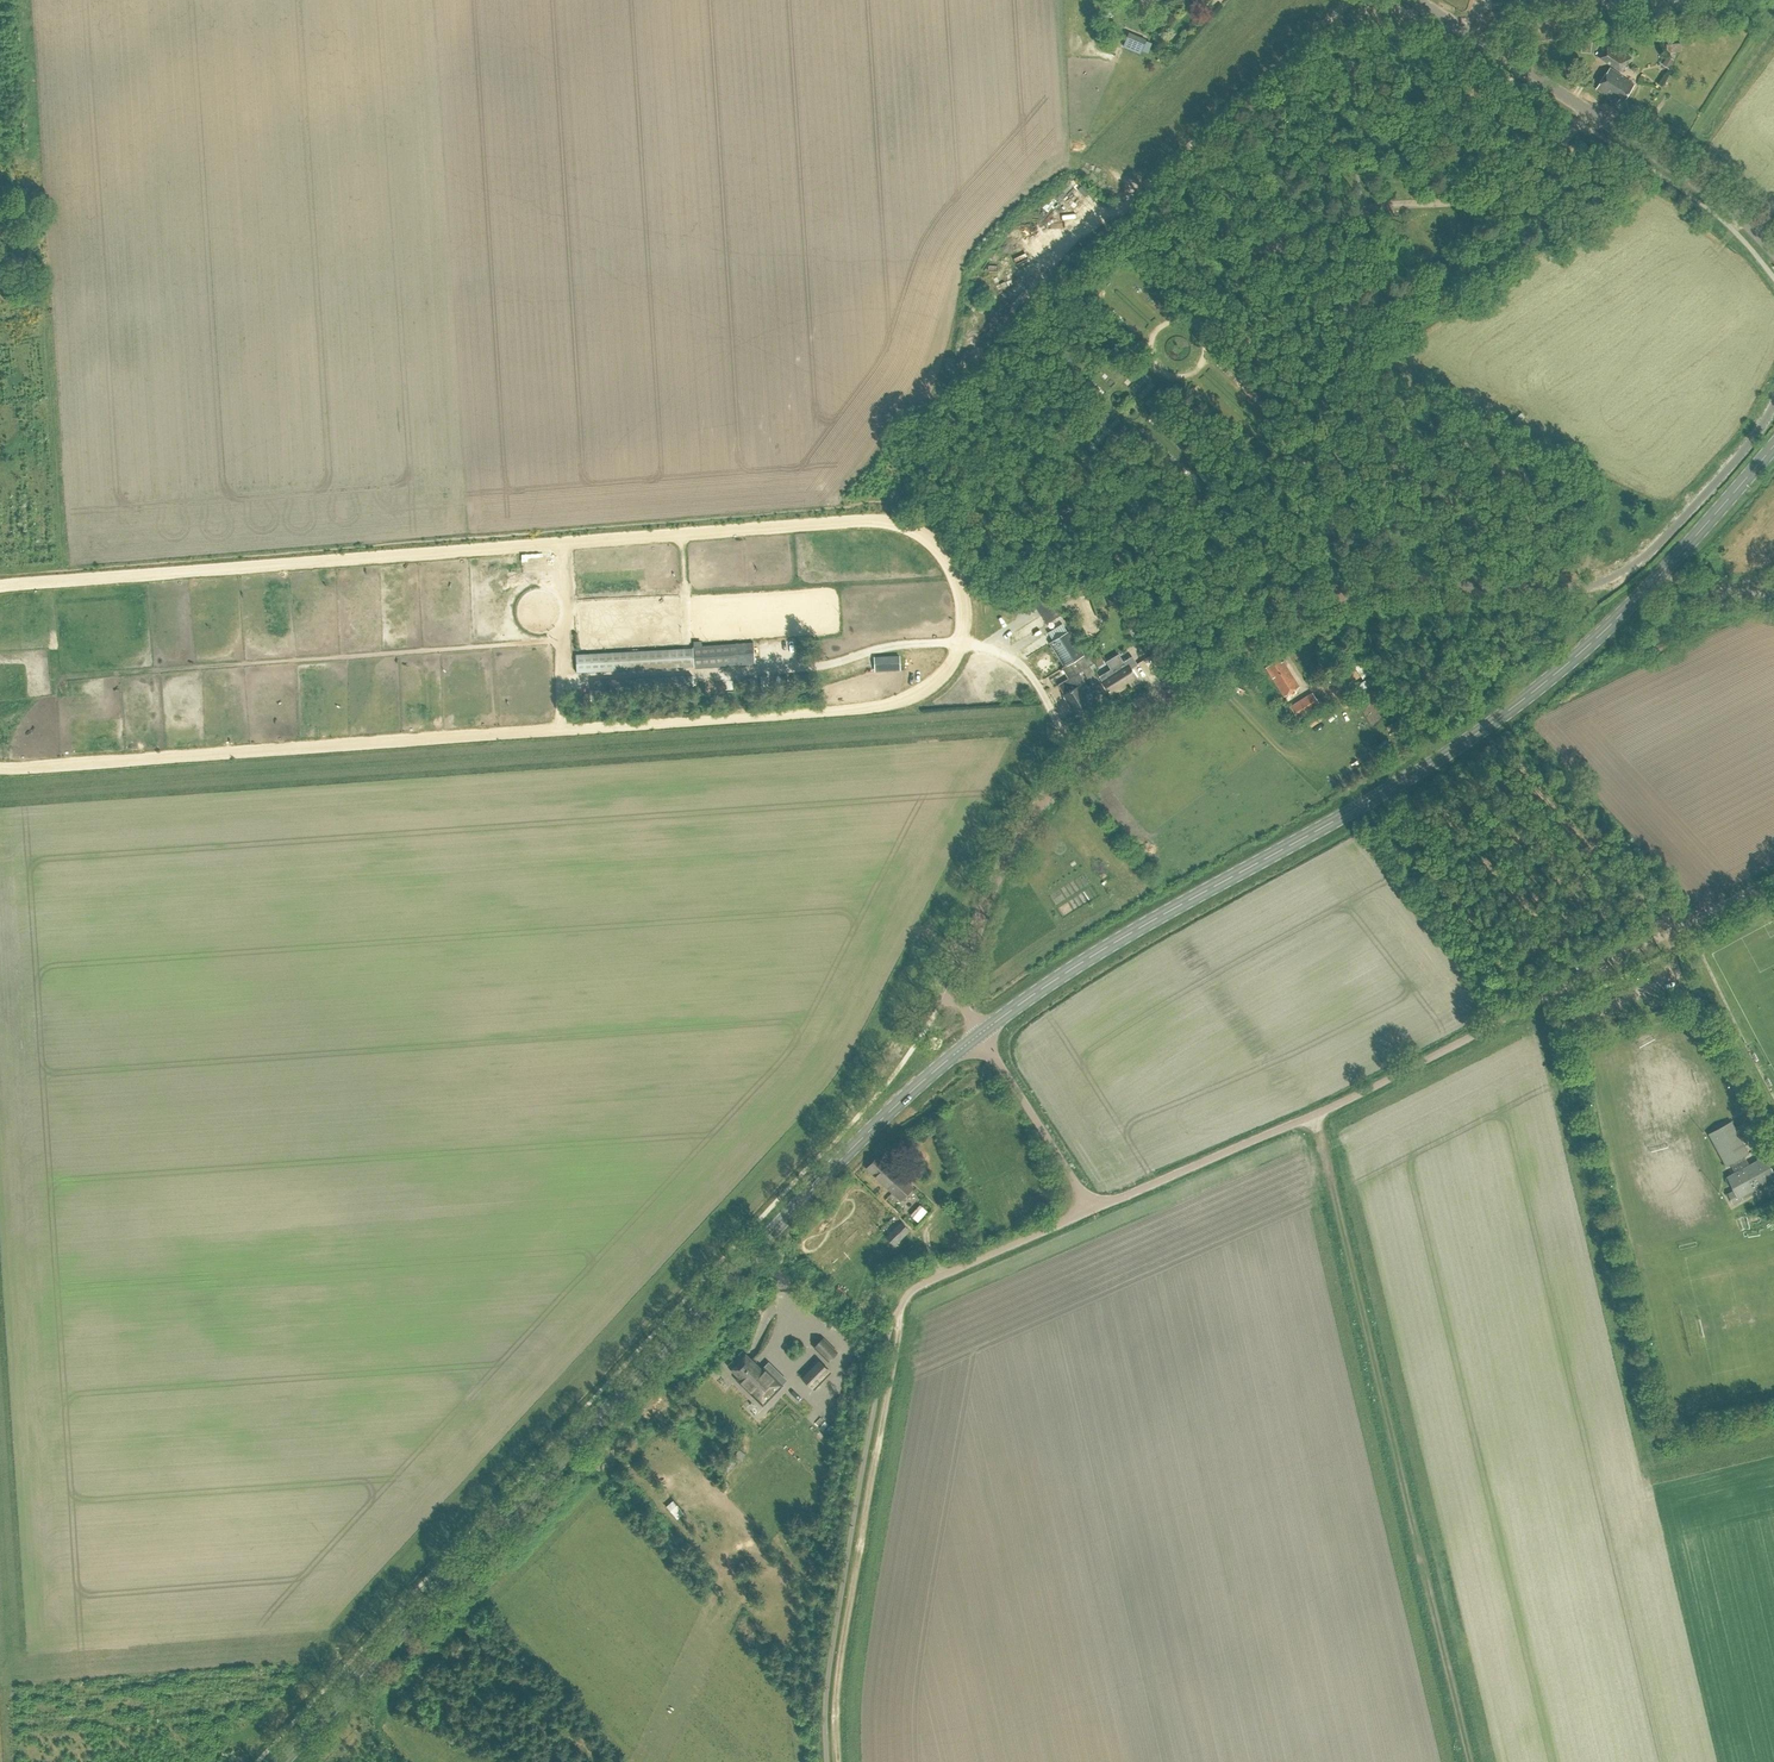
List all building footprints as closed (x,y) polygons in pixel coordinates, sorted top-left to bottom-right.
[(1129,46),(1143,51),(1147,41),(1133,36),(1129,46)] [(1580,51),(1590,52),(1591,41),(1581,40),(1580,51)] [(1593,53),(1622,71),(1631,57),(1606,41),(1602,47),(1598,45),(1593,53)] [(1666,44),(1667,53),(1681,51),(1681,43),(1666,44)] [(1609,68),(1595,89),(1616,102),(1619,98),(1623,101),(1633,85),(1621,77),(1621,76),(1609,68)] [(1047,595),(1035,603),(1047,623),(1060,615),(1047,595)] [(1079,688),(1086,684),(1079,673),(1083,671),(1076,660),(1084,655),(1069,630),(1068,631),(1063,623),(1048,631),(1053,640),(1050,642),(1065,666),(1062,668),(1068,678),(1058,684),(1064,694),(1063,694),(1075,714),(1078,713),(1079,715),(1084,711),(1083,709),(1090,705),(1079,688)] [(692,647),(694,667),(753,663),(752,642),(692,646),(692,647)] [(694,667),(692,647),(647,650),(580,653),(582,673),(649,669),(694,667)] [(898,655),(874,656),(875,672),(898,670),(898,655)] [(1100,676),(1111,695),(1125,686),(1124,683),(1136,676),(1131,667),(1136,664),(1131,657),(1100,676)] [(1264,667),(1283,696),(1299,686),(1283,660),(1280,662),(1277,658),(1264,667)] [(1355,699),(1359,705),(1368,697),(1380,689),(1376,684),(1364,692),(1355,699)] [(1320,705),(1311,692),(1289,706),(1297,719),(1320,705)] [(1691,991),(1694,997),(1701,994),(1699,988),(1691,991)] [(1726,1177),(1733,1190),(1727,1193),(1733,1203),(1740,1199),(1739,1196),(1773,1177),(1762,1157),(1747,1165),(1742,1156),(1747,1153),(1730,1122),(1708,1134),(1725,1165),(1729,1163),(1734,1172),(1726,1177)] [(867,1169),(900,1199),(912,1187),(883,1159),(881,1162),(877,1158),(867,1169)] [(885,1237),(894,1247),(910,1231),(900,1222),(885,1237)] [(850,1296),(843,1288),(837,1294),(844,1302),(850,1296)] [(823,1339),(815,1347),(828,1361),(837,1352),(823,1339)] [(762,1370),(743,1352),(729,1366),(739,1376),(737,1379),(753,1395),(758,1391),(764,1398),(777,1385),(773,1381),(780,1374),(769,1363),(762,1370)] [(830,1372),(818,1360),(802,1376),(814,1388),(830,1372)] [(743,1460),(749,1451),(742,1447),(736,1455),(743,1460)]
